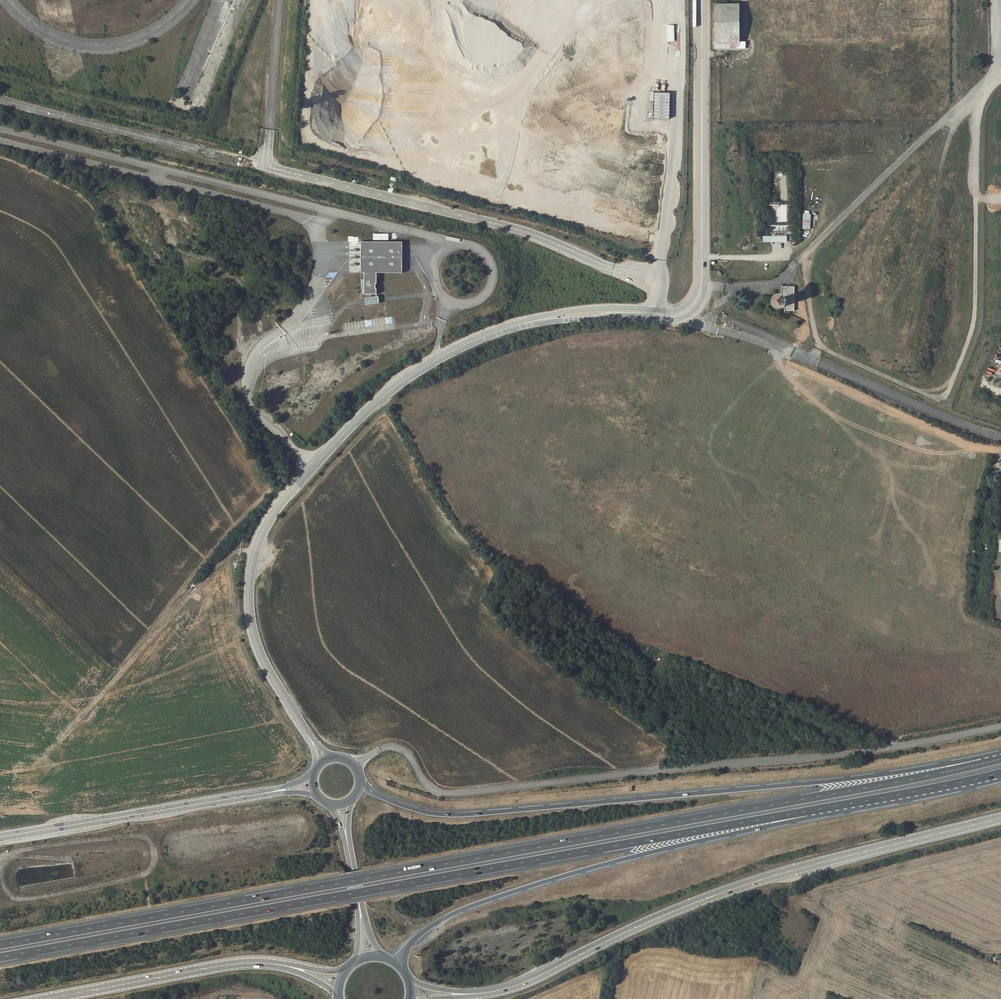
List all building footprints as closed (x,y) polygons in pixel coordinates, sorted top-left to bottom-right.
[(715,47),(746,47),(746,40),(741,41),(740,3),(714,4),(715,47)] [(670,92),(654,92),(654,118),(669,118),(670,92)] [(802,214),(802,229),(810,229),(810,214),(802,214)] [(772,225),(772,236),(787,236),(787,225),(772,225)] [(400,243),(359,243),(359,249),(359,265),(359,273),(362,274),(362,284),(360,284),(360,290),(362,290),(362,295),(364,295),(364,298),(361,299),(362,306),(377,304),(376,297),(369,298),(369,295),(375,295),(375,289),(373,289),(374,284),(375,285),(375,274),(400,274),(400,265),(400,249),(400,243)] [(784,311),(794,310),(794,286),(781,286),(781,296),(780,298),(778,298),(777,298),(777,299),(777,302),(777,304),(778,306),(779,307),(780,307),(781,306),(784,307),(784,311)]
